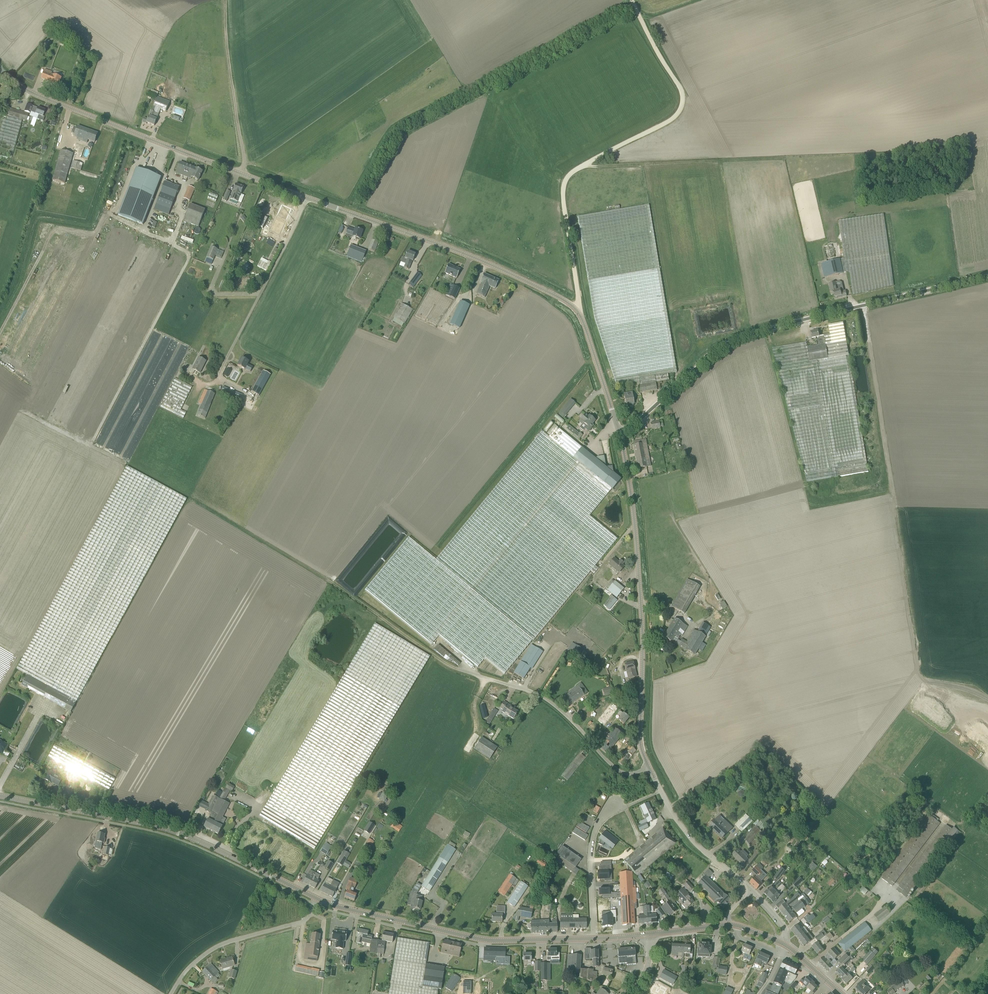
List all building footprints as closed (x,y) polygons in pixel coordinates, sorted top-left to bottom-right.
[(60,81),(61,78),(51,74),(52,72),(45,69),(41,79),(51,82),(50,84),(58,87),(61,81),(60,81)] [(151,111),(154,112),(156,107),(166,111),(170,102),(157,97),(151,111)] [(45,111),(43,110),(27,104),(24,111),(29,113),(30,112),(35,114),(34,118),(37,119),(41,120),(42,117),(45,111)] [(8,117),(26,121),(28,114),(10,109),(8,115),(8,117)] [(154,112),(151,111),(149,117),(149,116),(148,119),(144,118),(142,122),(147,124),(147,123),(154,126),(157,120),(156,119),(159,114),(154,112)] [(43,133),(45,126),(26,121),(8,117),(0,115),(0,154),(35,164),(43,133)] [(87,143),(88,140),(95,142),(98,134),(78,127),(74,137),(77,138),(77,140),(87,143)] [(65,183),(69,167),(73,153),(61,150),(52,180),(65,183)] [(74,158),(71,168),(81,171),(83,161),(74,158)] [(191,179),(192,177),(198,180),(202,171),(196,168),(180,162),(176,173),(191,179)] [(118,216),(143,225),(161,178),(136,168),(118,216)] [(179,187),(165,182),(156,204),(171,209),(179,187)] [(241,194),(244,187),(236,184),(233,191),(230,199),(238,202),(241,194)] [(194,190),(188,187),(183,198),(190,201),(194,190)] [(216,201),(217,195),(209,192),(207,199),(216,201)] [(271,228),(281,233),(293,206),(283,202),(271,228)] [(201,221),(205,210),(190,204),(186,215),(201,221)] [(844,259),(840,260),(843,273),(849,272),(853,295),(894,286),(884,214),(839,221),(844,259)] [(360,239),(362,231),(356,228),(355,230),(348,228),(346,233),(353,236),(360,239)] [(375,252),(379,242),(373,240),(368,250),(375,252)] [(351,245),(347,256),(362,262),(366,251),(351,245)] [(218,249),(211,247),(207,257),(213,260),(218,249)] [(408,269),(411,264),(412,261),(413,261),(415,255),(407,252),(405,258),(403,257),(401,262),(406,264),(404,268),(408,269)] [(267,263),(261,260),(257,266),(267,271),(272,261),(269,260),(267,263)] [(827,263),(821,264),(824,278),(843,273),(840,260),(835,261),(827,263)] [(445,273),(457,278),(461,270),(449,264),(445,273)] [(476,294),(484,298),(489,286),(495,289),(499,280),(484,274),(481,282),(481,283),(476,294)] [(833,292),(834,298),(837,297),(838,298),(846,296),(845,291),(844,291),(842,284),(836,286),(835,282),(829,284),(831,292),(833,292)] [(449,297),(455,299),(460,288),(454,286),(449,297)] [(469,305),(460,301),(450,324),(459,328),(469,305)] [(394,317),(404,324),(413,310),(402,304),(394,317)] [(830,335),(824,336),(826,345),(826,346),(847,342),(843,322),(828,325),(830,335)] [(817,346),(826,345),(824,336),(819,337),(818,331),(811,332),(812,338),(816,338),(817,346)] [(826,346),(828,358),(849,354),(847,342),(826,346)] [(868,472),(849,355),(849,354),(828,358),(809,361),(807,348),(806,343),(772,348),(807,482),(868,472)] [(826,345),(817,346),(807,348),(809,361),(828,358),(826,346),(826,345)] [(200,373),(206,361),(199,357),(193,369),(200,373)] [(242,358),(239,363),(238,366),(245,369),(250,372),(252,368),(247,365),(249,362),(242,358)] [(637,382),(639,393),(660,389),(660,384),(663,381),(668,380),(667,374),(675,372),(674,363),(674,362),(671,364),(668,364),(668,367),(665,368),(664,370),(658,368),(656,366),(652,366),(650,364),(648,366),(646,368),(646,372),(644,372),(641,374),(641,378),(639,377),(638,375),(634,376),(634,377),(630,378),(631,383),(637,382)] [(259,396),(264,386),(271,375),(263,371),(251,392),(259,396)] [(192,387),(175,378),(160,407),(183,419),(187,413),(180,410),(192,387)] [(215,394),(214,393),(204,389),(198,403),(201,405),(197,415),(205,419),(215,394)] [(634,404),(632,392),(624,394),(626,405),(630,405),(630,406),(631,407),(633,406),(634,405),(634,404)] [(560,412),(565,416),(570,409),(565,406),(560,412)] [(585,414),(581,419),(584,422),(580,427),(583,431),(585,429),(588,431),(593,425),(592,424),(595,421),(589,416),(589,417),(585,414)] [(606,468),(596,459),(557,428),(549,437),(542,431),(436,560),(533,640),(591,571),(594,574),(598,569),(595,566),(617,539),(589,516),(612,489),(612,490),(621,480),(613,473),(612,467),(606,468)] [(650,464),(646,439),(633,442),(634,446),(638,468),(647,467),(646,464),(650,464)] [(35,679),(77,701),(110,639),(188,499),(127,466),(17,669),(27,675),(31,669),(39,673),(35,679)] [(504,674),(533,640),(436,560),(409,538),(365,591),(431,645),(439,636),(477,668),(485,658),(504,674)] [(619,562),(614,558),(608,565),(619,573),(624,567),(622,565),(624,563),(620,560),(619,562)] [(670,606),(683,614),(699,587),(686,579),(670,606)] [(624,589),(614,581),(607,589),(617,597),(624,589)] [(607,607),(606,608),(609,610),(616,602),(613,600),(615,598),(612,596),(604,605),(607,607)] [(674,619),(664,637),(671,641),(675,636),(679,638),(681,634),(682,635),(687,626),(674,619)] [(375,624),(259,816),(285,831),(287,832),(315,849),(321,838),(430,657),(375,624)] [(694,655),(705,637),(699,633),(694,630),(686,643),(681,640),(680,641),(675,639),(673,642),(694,655)] [(580,662),(587,652),(571,642),(565,653),(580,662)] [(438,645),(434,650),(444,657),(446,655),(448,657),(450,654),(438,645)] [(514,673),(522,678),(523,678),(530,668),(532,669),(543,651),(536,647),(525,664),(521,662),(514,673)] [(460,663),(451,656),(449,658),(458,666),(460,663)] [(628,679),(637,676),(633,662),(625,664),(628,679)] [(35,679),(39,673),(31,669),(27,675),(22,685),(30,690),(35,679)] [(77,701),(35,679),(30,690),(43,697),(71,712),(77,701)] [(568,707),(588,692),(581,683),(572,690),(574,693),(563,700),(568,707)] [(513,719),(518,712),(511,707),(511,706),(504,702),(500,708),(503,710),(502,712),(513,719)] [(617,714),(621,717),(618,720),(624,724),(629,718),(623,714),(620,711),(617,714)] [(623,735),(614,728),(609,735),(606,732),(598,742),(601,745),(599,748),(607,755),(623,735)] [(497,747),(482,738),(482,737),(474,749),(490,759),(497,747)] [(115,779),(55,745),(48,757),(77,773),(76,775),(87,781),(88,779),(109,790),(115,779)] [(630,746),(617,762),(623,767),(636,751),(630,746)] [(62,779),(61,779),(56,775),(49,771),(48,772),(48,771),(46,775),(44,779),(51,783),(52,782),(58,786),(62,779)] [(87,781),(76,775),(72,782),(83,788),(87,781)] [(235,787),(228,783),(225,788),(230,791),(232,792),(235,787)] [(224,801),(230,791),(225,788),(219,798),(224,801)] [(383,791),(379,799),(384,802),(389,795),(383,791)] [(209,829),(215,818),(217,814),(212,812),(211,812),(218,798),(213,795),(208,805),(206,809),(205,809),(205,810),(206,810),(205,810),(211,813),(208,819),(204,827),(209,829)] [(212,812),(217,814),(222,817),(229,804),(224,801),(219,798),(215,806),(212,812)] [(652,812),(653,812),(652,810),(651,810),(648,803),(641,807),(645,816),(644,816),(646,819),(648,823),(656,819),(654,815),(653,813),(652,812)] [(217,814),(215,818),(209,829),(218,834),(222,826),(220,825),(221,823),(220,822),(222,817),(217,814)] [(735,825),(740,830),(742,832),(753,822),(746,814),(735,825)] [(940,823),(929,815),(928,814),(880,878),(892,887),(940,823)] [(722,839),(731,829),(733,828),(721,817),(718,820),(717,819),(709,826),(722,839)] [(394,819),(392,820),(389,825),(398,832),(403,826),(394,819)] [(369,834),(375,825),(369,822),(364,831),(369,834)] [(958,830),(954,827),(952,829),(946,825),(896,890),(906,897),(958,830)] [(755,826),(749,832),(743,838),(749,844),(762,832),(760,830),(755,826)] [(624,861),(627,864),(633,871),(637,876),(676,844),(663,828),(624,861)] [(104,839),(105,834),(101,834),(101,833),(100,833),(100,832),(100,833),(99,833),(98,833),(95,848),(101,850),(102,843),(104,843),(105,839),(104,839)] [(600,847),(604,849),(606,846),(610,849),(616,841),(606,834),(601,842),(602,843),(600,847)] [(370,848),(374,841),(369,838),(365,846),(370,848)] [(326,855),(330,850),(332,846),(326,843),(324,847),(324,846),(320,851),(326,855)] [(562,846),(553,859),(576,875),(579,871),(579,870),(576,868),(581,859),(562,846)] [(737,859),(743,865),(748,859),(747,858),(749,855),(743,850),(741,852),(738,849),(732,855),(735,858),(736,857),(737,859)] [(339,859),(345,862),(346,861),(350,854),(344,851),(339,859)] [(421,886),(422,887),(430,892),(448,862),(447,862),(449,859),(442,854),(421,886)] [(333,864),(328,861),(324,868),(329,871),(333,864)] [(681,864),(679,866),(676,863),(673,865),(682,875),(687,871),(681,864)] [(752,871),(754,873),(759,877),(767,868),(764,865),(763,866),(759,863),(752,871)] [(636,899),(635,888),(635,883),(634,883),(634,881),(632,881),(632,872),(633,871),(627,864),(627,872),(620,873),(622,917),(622,918),(622,920),(622,921),(623,925),(635,925),(634,909),(633,903),(636,902),(636,899)] [(598,879),(608,878),(608,871),(610,871),(610,865),(599,865),(599,871),(598,871),(598,879)] [(782,868),(774,878),(777,880),(785,870),(782,868)] [(712,873),(708,869),(703,875),(705,877),(699,883),(717,901),(716,901),(723,908),(730,901),(707,878),(712,873)] [(315,873),(310,870),(303,882),(308,885),(315,873)] [(510,874),(499,890),(506,894),(516,878),(512,876),(514,874),(511,872),(510,874)] [(308,885),(309,885),(315,889),(319,881),(317,880),(320,875),(315,873),(308,885)] [(755,877),(750,883),(757,889),(762,884),(755,877)] [(330,887),(332,883),(333,880),(328,878),(325,884),(321,891),(328,895),(330,892),(326,890),(328,886),(330,887)] [(346,890),(347,890),(344,898),(354,901),(357,894),(353,892),(354,888),(355,888),(357,881),(350,878),(347,885),(348,885),(346,890)] [(800,878),(793,884),(795,887),(803,881),(800,878)] [(333,880),(332,883),(330,887),(328,886),(326,890),(330,892),(328,895),(332,897),(336,890),(338,886),(339,883),(333,880)] [(766,896),(769,898),(782,885),(779,881),(774,886),(775,887),(773,888),(771,887),(766,892),(764,893),(766,896)] [(521,882),(507,902),(514,907),(528,886),(521,882)] [(690,891),(692,889),(693,888),(687,882),(684,885),(690,891)] [(782,885),(769,898),(771,900),(773,903),(775,901),(780,896),(778,894),(781,891),(782,892),(786,888),(782,885)] [(660,890),(667,900),(671,897),(664,887),(660,890)] [(860,891),(864,895),(868,891),(863,887),(860,891)] [(804,892),(809,896),(812,893),(808,888),(804,892)] [(610,893),(610,889),(599,889),(599,895),(603,895),(603,898),(615,898),(615,893),(610,893)] [(676,895),(687,908),(685,909),(693,902),(686,894),(687,893),(683,889),(676,895)] [(422,896),(416,895),(410,893),(407,904),(412,905),(411,908),(411,909),(413,909),(414,909),(414,908),(416,909),(417,910),(419,910),(420,910),(420,909),(420,910),(422,901),(421,901),(422,896)] [(783,914),(790,908),(789,908),(798,901),(797,900),(801,897),(798,893),(795,895),(796,896),(786,903),(783,900),(776,905),(783,914)] [(783,914),(790,923),(797,917),(793,913),(795,912),(797,913),(805,907),(801,901),(790,909),(790,908),(783,914)] [(669,916),(676,911),(670,902),(661,908),(666,914),(666,913),(667,913),(669,916)] [(650,905),(646,906),(648,924),(657,923),(656,915),(650,915),(650,913),(651,913),(650,905)] [(514,916),(516,916),(519,917),(519,916),(531,918),(533,906),(530,906),(530,909),(520,907),(514,916)] [(643,906),(643,907),(640,907),(640,911),(643,911),(644,914),(645,914),(645,916),(638,916),(638,925),(648,924),(646,906),(643,906)] [(874,915),(879,921),(889,913),(885,907),(874,915)] [(661,917),(664,914),(660,908),(656,911),(661,917)] [(502,915),(504,915),(505,910),(497,909),(497,915),(492,914),(492,922),(502,922),(502,915)] [(612,918),(616,917),(616,910),(611,911),(611,913),(607,913),(607,917),(602,917),(602,927),(612,926),(612,918)] [(807,918),(810,922),(815,918),(812,913),(810,915),(807,918)] [(560,929),(579,929),(586,929),(586,919),(573,919),(573,914),(560,914),(560,929)] [(819,923),(822,926),(830,920),(828,916),(819,923)] [(531,933),(540,933),(540,920),(531,920),(531,924),(529,924),(528,926),(528,928),(529,929),(531,929),(531,933)] [(550,924),(549,924),(549,920),(540,920),(540,933),(550,933),(550,924)] [(852,946),(871,931),(865,922),(839,943),(845,952),(849,949),(854,953),(856,951),(852,946)] [(791,930),(799,940),(806,935),(806,934),(803,931),(799,924),(791,930)] [(368,931),(358,929),(356,936),(358,937),(356,943),(362,944),(361,946),(370,948),(370,953),(377,954),(379,940),(378,940),(371,939),(372,936),(368,935),(368,931)] [(815,938),(818,942),(827,934),(824,930),(819,933),(820,934),(815,938)] [(332,940),(337,940),(336,948),(343,949),(344,941),(346,941),(347,933),(333,931),(332,940)] [(392,943),(394,934),(383,932),(382,941),(379,940),(377,954),(376,957),(380,958),(381,954),(384,954),(385,947),(385,948),(386,941),(392,943)] [(806,935),(799,940),(804,947),(811,941),(814,939),(809,932),(806,934),(806,935)] [(830,932),(812,947),(818,954),(824,949),(822,946),(825,944),(826,945),(828,943),(827,942),(834,937),(830,932)] [(319,943),(320,935),(312,933),(311,943),(310,942),(310,944),(306,943),(304,959),(317,961),(319,944),(319,943)] [(438,989),(422,987),(426,965),(428,948),(429,943),(397,938),(389,993),(437,993),(438,989)] [(460,953),(461,944),(444,941),(441,952),(450,954),(459,956),(460,953)] [(672,944),(671,953),(671,956),(681,956),(681,957),(683,957),(684,953),(684,945),(672,944)] [(699,948),(698,948),(697,957),(710,958),(710,954),(711,954),(711,951),(710,951),(710,947),(708,947),(708,944),(699,944),(699,948)] [(684,945),(684,953),(685,953),(685,957),(692,958),(693,949),(690,949),(691,945),(684,945)] [(742,949),(741,952),(745,953),(743,958),(750,961),(752,956),(749,954),(752,948),(744,945),(743,948),(742,947),(742,949)] [(505,957),(505,949),(484,948),(484,960),(499,961),(499,964),(506,964),(506,957),(505,957)] [(598,959),(598,950),(591,951),(591,949),(590,948),(585,949),(584,950),(585,959),(586,959),(586,961),(590,961),(590,959),(593,959),(593,967),(599,967),(598,959)] [(618,949),(618,957),(618,958),(619,958),(619,964),(627,963),(627,965),(636,964),(635,949),(631,949),(631,948),(618,949)] [(838,962),(835,959),(840,955),(834,948),(829,953),(823,957),(818,962),(828,972),(833,967),(838,962)] [(548,950),(548,955),(548,957),(547,957),(547,961),(550,961),(550,959),(551,959),(551,960),(559,960),(559,953),(557,953),(556,949),(548,950)] [(870,951),(861,960),(867,965),(875,955),(870,951)] [(759,952),(754,963),(762,967),(764,964),(766,965),(770,956),(759,952)] [(596,982),(596,981),(599,982),(599,979),(596,979),(597,972),(593,972),(593,970),(580,969),(581,955),(568,954),(567,972),(578,973),(578,975),(580,975),(579,977),(593,982),(596,982)] [(234,965),(232,957),(220,961),(223,969),(234,965)] [(844,967),(852,960),(849,957),(841,965),(842,965),(844,967)] [(791,964),(783,960),(779,969),(780,969),(776,977),(775,977),(774,979),(775,979),(773,982),(769,992),(766,991),(765,993),(778,993),(779,992),(780,991),(782,986),(784,981),(786,975),(791,964)] [(874,962),(871,965),(865,971),(869,974),(877,965),(874,962)] [(848,966),(849,967),(845,971),(842,968),(836,973),(842,979),(848,974),(847,974),(854,967),(851,963),(848,966)] [(218,980),(217,978),(220,975),(218,973),(219,973),(211,964),(202,971),(210,981),(210,980),(213,984),(218,980)] [(794,975),(798,968),(798,967),(791,964),(786,975),(784,981),(791,984),(794,981),(795,979),(797,976),(794,975)] [(297,965),(295,971),(318,976),(319,970),(301,966),(297,965)] [(432,965),(426,965),(422,987),(438,989),(441,990),(444,967),(432,965)] [(718,966),(717,974),(726,975),(727,967),(720,966),(719,966),(718,966)] [(602,975),(611,977),(613,970),(604,967),(602,975)] [(856,970),(854,967),(847,974),(848,974),(842,979),(842,980),(846,984),(852,978),(855,976),(852,973),(856,970)] [(677,977),(665,971),(663,974),(662,974),(660,978),(670,983),(673,985),(675,981),(677,977)] [(767,975),(762,972),(758,982),(763,984),(767,975)] [(452,992),(460,979),(461,978),(453,973),(444,986),(452,992)] [(799,982),(806,988),(812,981),(807,977),(804,980),(802,978),(799,982)] [(869,990),(871,989),(865,984),(866,983),(863,980),(855,989),(860,993),(861,993),(862,993),(866,993),(869,990)] [(812,981),(806,988),(810,992),(808,993),(813,993),(816,991),(814,990),(817,987),(814,984),(812,981)] [(891,987),(895,992),(904,986),(901,981),(891,987)] [(463,982),(463,993),(471,993),(471,982),(463,982)] [(661,986),(660,988),(658,987),(654,985),(651,992),(655,993),(664,993),(667,989),(661,986)]
